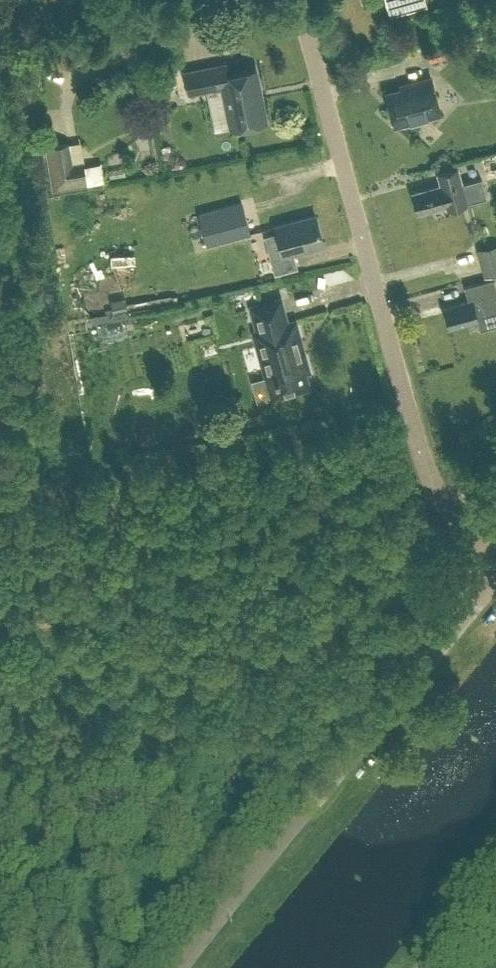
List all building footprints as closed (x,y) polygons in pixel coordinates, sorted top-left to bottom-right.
[(390,13),(409,8),(407,0),(387,0),(390,13)] [(226,62),(184,71),(189,94),(223,87),(231,127),(266,119),(255,67),(228,73),(226,62)] [(440,111),(431,77),(416,81),(416,85),(386,93),(394,123),(440,111)] [(47,145),(54,190),(89,184),(85,160),(74,162),(71,141),(47,145)] [(447,207),(467,202),(486,197),(481,178),(462,183),(458,168),(438,173),(441,184),(413,192),(418,211),(446,204),(447,207)] [(250,233),(241,201),(199,213),(207,244),(250,233)] [(296,266),(293,252),(323,244),(315,215),(275,226),(277,232),(265,235),(275,272),(296,266)] [(486,276),(495,273),(495,244),(478,249),(486,276)] [(444,307),(449,327),(477,320),(480,329),(495,325),(495,286),(494,278),(464,286),(468,300),(444,307)] [(274,381),(276,380),(280,393),(307,386),(303,370),(307,369),(302,352),(298,354),(294,339),(298,338),(294,321),(286,324),(279,299),(252,306),(259,331),(255,332),(268,378),(273,377),(274,381)]
